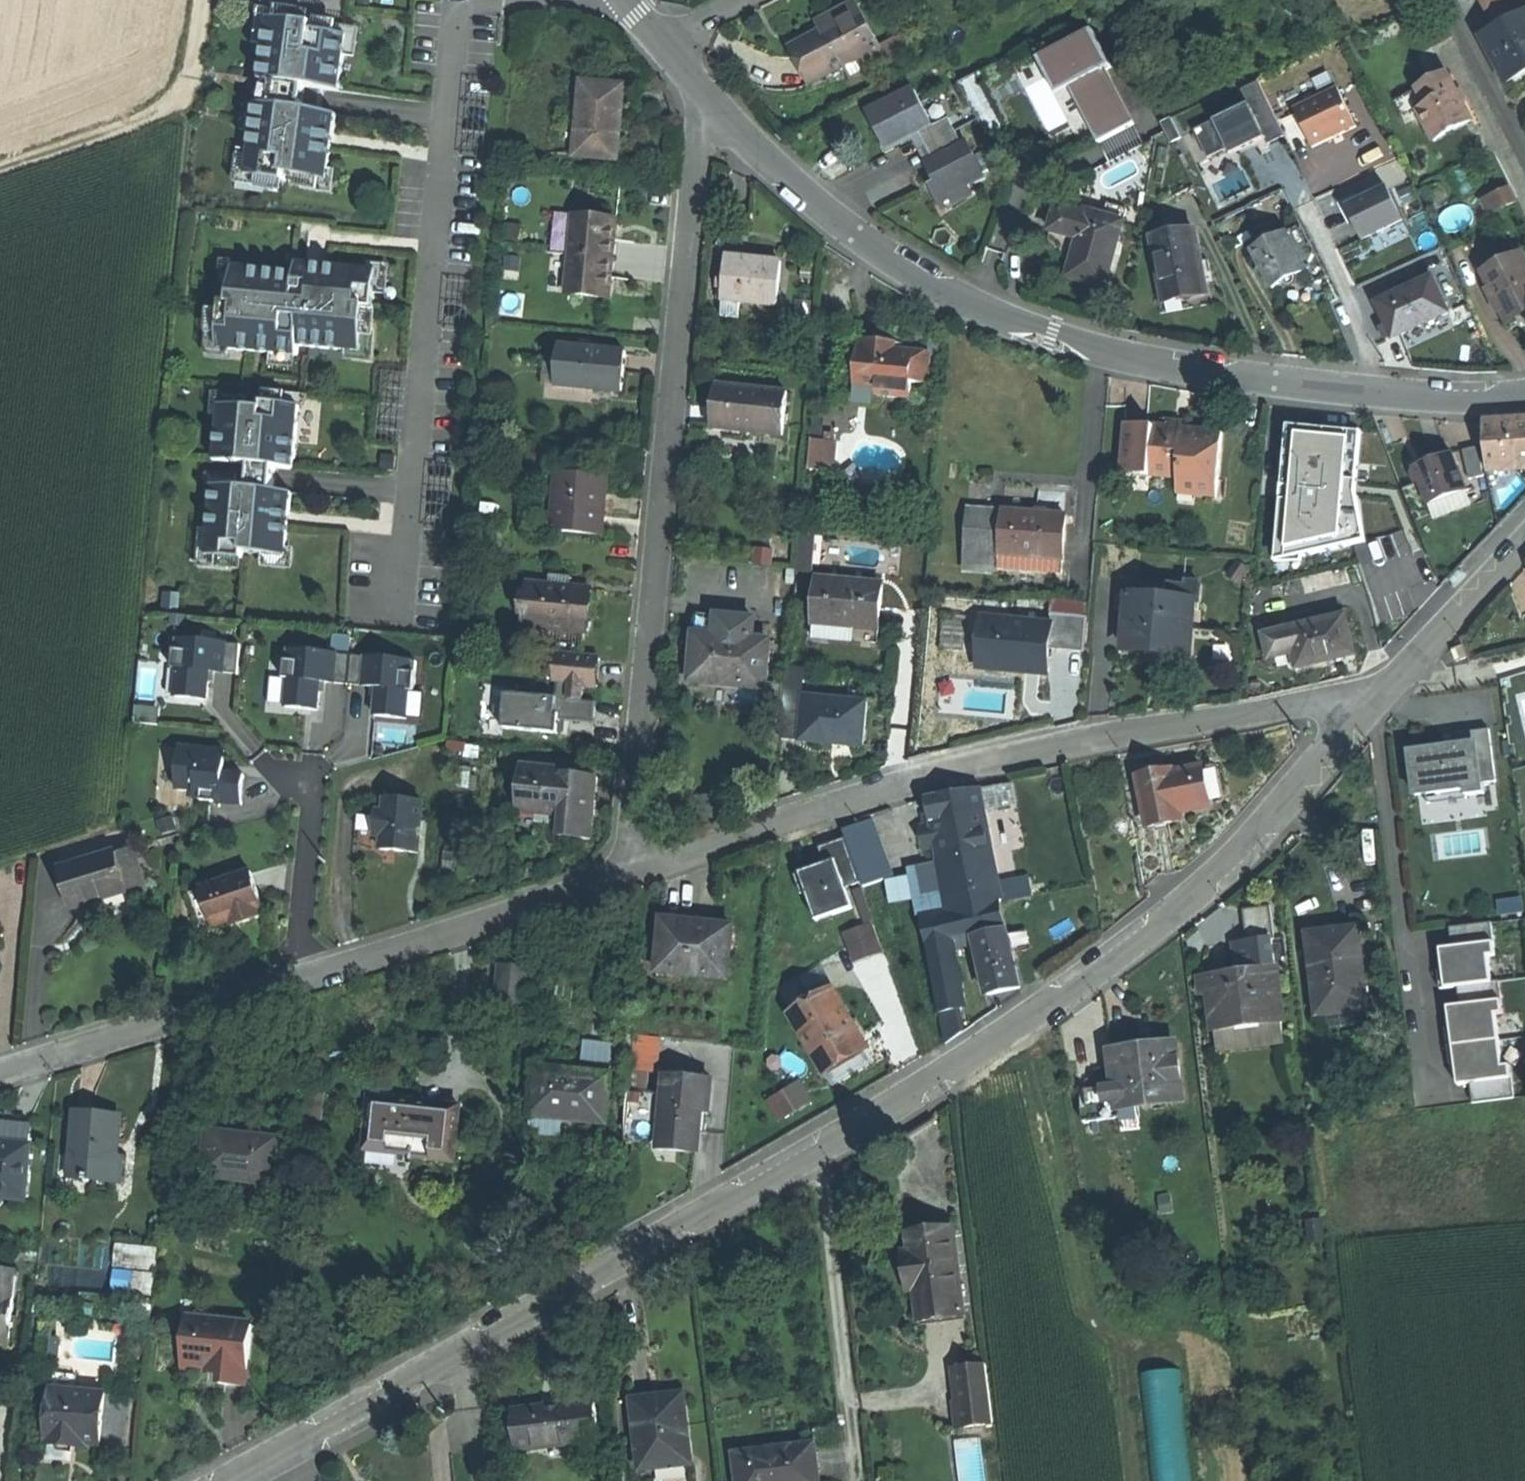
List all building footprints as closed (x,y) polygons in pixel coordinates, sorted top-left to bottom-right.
[(1498,26),(1523,12),(1517,0),(1484,0),(1498,26)] [(843,69),(875,53),(877,51),(856,9),(827,23),(831,31),(814,39),(790,52),(807,87),(843,69)] [(1484,38),(1507,82),(1524,72),(1524,16),(1484,38)] [(315,25),(269,19),(261,80),(274,82),(271,105),(257,103),(247,176),(285,181),(286,175),(327,181),(336,115),(317,112),(321,89),(340,91),(348,36),(314,32),(315,25)] [(1094,32),(1053,53),(1094,133),(1111,125),(1129,115),(1106,69),(1111,66),(1094,32)] [(883,68),(875,53),(843,69),(851,85),(883,68)] [(978,73),(959,83),(984,131),(1003,122),(978,73)] [(624,119),(628,78),(586,74),(580,149),(621,153),(624,119)] [(1394,102),(1404,122),(1414,117),(1428,143),(1452,131),(1470,121),(1446,75),(1394,102)] [(1195,131),(1208,158),(1228,149),(1231,155),(1251,145),(1266,139),(1268,145),(1285,137),(1260,83),(1243,91),(1249,105),(1195,131)] [(1338,89),(1295,109),(1312,147),(1336,136),(1356,127),(1338,89)] [(920,137),(936,129),(918,92),(869,115),(878,134),(886,152),(920,137)] [(1160,122),(1171,143),(1181,138),(1171,117),(1160,122)] [(953,121),(936,129),(920,137),(933,163),(966,148),(953,121)] [(971,146),(966,148),(933,163),(928,165),(935,182),(944,200),(971,188),(987,180),(971,146)] [(971,188),(944,200),(948,209),(975,196),(971,188)] [(1401,221),(1387,189),(1348,205),(1361,237),(1401,221)] [(1507,189),(1497,193),(1504,207),(1513,203),(1507,189)] [(1504,207),(1497,193),(1478,202),(1484,216),(1504,207)] [(1086,285),(1104,291),(1123,228),(1127,215),(1107,209),(1104,219),(1088,214),(1087,219),(1055,209),(1047,234),(1079,244),(1067,279),(1086,285)] [(618,221),(576,217),(568,294),(611,299),(614,261),(618,221)] [(1305,272),(1285,232),(1252,249),(1272,288),(1283,283),(1291,285),(1294,277),(1299,275),(1305,272)] [(1150,242),(1162,306),(1183,302),(1206,298),(1203,281),(1210,279),(1207,263),(1200,264),(1194,234),(1150,242)] [(722,281),(728,281),(727,293),(725,314),(740,315),(741,296),(778,298),(781,255),(757,254),(728,252),(727,271),(723,271),(722,281)] [(1524,326),(1524,252),(1488,267),(1502,301),(1514,330),(1524,326)] [(223,304),(219,349),(299,356),(300,347),(362,352),(366,309),(374,309),(378,271),(298,264),(297,274),(234,268),(231,305),(223,304)] [(1445,325),(1430,288),(1373,310),(1387,347),(1417,336),(1445,325)] [(912,382),(929,384),(933,355),(914,352),(914,355),(904,353),(896,352),(897,342),(861,338),(856,382),(876,385),(875,394),(910,398),(912,382)] [(628,345),(564,340),(561,380),(624,386),(626,365),(628,345)] [(785,428),(789,385),(717,378),(715,399),(713,422),(785,428)] [(248,490),(212,487),(206,556),(244,560),(244,553),(286,557),(291,494),(272,492),(274,468),(294,469),(299,408),(264,405),(263,410),(219,406),(215,462),(251,465),(248,490)] [(1487,469),(1520,466),(1524,466),(1524,421),(1519,422),(1484,424),(1484,431),(1477,432),(1481,447),(1485,446),(1487,469)] [(1124,431),(1123,447),(1130,447),(1128,473),(1148,474),(1148,477),(1179,480),(1178,491),(1195,492),(1194,496),(1216,498),(1222,433),(1182,429),(1182,423),(1175,423),(1168,422),(1168,428),(1154,427),(1154,429),(1146,428),(1124,431)] [(1351,533),(1356,546),(1379,538),(1374,524),(1380,522),(1345,428),(1314,439),(1349,533),(1351,533)] [(811,437),(808,466),(836,469),(839,439),(811,437)] [(1128,473),(1130,447),(1123,447),(1121,475),(1148,477),(1148,474),(1128,473)] [(1478,449),(1464,452),(1470,481),(1485,478),(1478,449)] [(1432,463),(1415,470),(1430,507),(1467,493),(1453,455),(1432,463)] [(607,502),(610,474),(560,469),(555,526),(605,531),(607,502)] [(1430,507),(1436,523),(1473,509),(1467,493),(1430,507)] [(1064,513),(965,508),(962,565),(1061,569),(1063,540),(1064,513)] [(816,531),(802,530),(800,551),(814,552),(816,531)] [(755,550),(754,565),(772,567),(773,552),(755,550)] [(814,552),(800,551),(797,572),(812,573),(814,552)] [(593,624),(597,586),(529,579),(524,616),(593,624)] [(879,618),(883,586),(818,579),(813,637),(877,643),(879,618)] [(1194,596),(1170,593),(1130,589),(1125,643),(1157,647),(1189,650),(1194,596)] [(764,703),(783,705),(785,675),(766,673),(769,632),(753,631),(754,611),(727,609),(727,616),(697,613),(696,626),(695,626),(694,644),(691,676),(766,681),(764,703)] [(1345,609),(1258,630),(1265,658),(1292,651),(1296,664),(1319,659),(1355,650),(1345,609)] [(943,648),(968,649),(970,615),(944,614),(943,648)] [(1050,624),(983,618),(978,669),(1046,675),(1049,649),(1083,653),(1087,618),(1051,615),(1050,624)] [(180,669),(177,697),(208,700),(209,687),(211,672),(239,675),(242,646),(177,640),(174,668),(180,669)] [(288,650),(285,678),(290,679),(288,707),(306,709),(319,710),(321,683),(350,685),(353,656),(288,650)] [(419,662),(353,656),(350,685),(379,688),(377,716),(408,719),(410,691),(416,691),(419,662)] [(599,659),(559,656),(557,684),(558,684),(571,685),(570,700),(584,701),(585,686),(597,687),(598,673),(599,659)] [(783,732),(802,733),(804,691),(805,672),(787,670),(783,732)] [(571,685),(558,684),(557,700),(507,695),(504,728),(558,733),(559,720),(594,723),(596,702),(584,701),(570,700),(571,685)] [(863,739),(868,697),(804,691),(802,733),(802,734),(831,737),(863,739)] [(501,725),(500,692),(488,692),(489,725),(501,725)] [(411,745),(413,728),(387,726),(385,742),(411,745)] [(1496,780),(1488,730),(1458,734),(1459,746),(1409,752),(1414,795),(1426,794),(1428,804),(1466,798),(1466,795),(1485,793),(1482,781),(1496,780)] [(206,747),(179,745),(177,770),(180,770),(178,789),(197,791),(196,798),(212,799),(212,801),(243,804),(244,789),(245,776),(225,774),(227,752),(206,750),(206,747)] [(592,837),(599,774),(577,772),(577,768),(524,762),(519,807),(551,811),(568,813),(566,834),(592,837)] [(1169,817),(1185,815),(1184,808),(1212,803),(1212,799),(1206,769),(1205,764),(1178,769),(1177,764),(1139,771),(1148,821),(1169,817)] [(1217,767),(1206,769),(1212,799),(1223,797),(1217,767)] [(1004,985),(1019,982),(1009,928),(1003,895),(1005,895),(1002,880),(985,786),(929,797),(934,824),(924,826),(928,849),(937,847),(941,865),(948,904),(949,910),(923,915),(929,943),(948,1043),(965,1030),(960,1005),(965,1004),(952,939),(980,934),(991,987),(1004,985)] [(385,812),(378,812),(376,823),(375,835),(383,836),(382,850),(419,853),(424,802),(387,799),(385,812)] [(878,818),(848,828),(867,885),(897,876),(878,818)] [(132,846),(114,852),(126,889),(145,883),(132,846)] [(114,852),(113,850),(60,869),(74,908),(92,902),(92,901),(104,897),(126,889),(114,852)] [(941,865),(915,870),(923,915),(949,910),(948,904),(941,865)] [(199,931),(231,920),(242,916),(244,921),(263,915),(261,910),(264,909),(251,871),(187,892),(199,931)] [(1033,874),(1002,880),(1005,895),(1036,889),(1033,874)] [(1523,909),(1521,898),(1499,902),(1501,913),(1523,909)] [(1273,963),(1270,936),(1275,935),(1271,902),(1247,904),(1251,939),(1236,940),(1239,967),(1273,963)] [(242,916),(231,920),(233,925),(238,923),(244,921),(242,916)] [(666,916),(660,976),(678,978),(678,973),(729,978),(734,922),(700,919),(666,916)] [(1504,1066),(1498,1016),(1505,1015),(1501,981),(1492,982),(1489,958),(1497,957),(1492,922),(1448,927),(1451,947),(1442,948),(1445,971),(1440,972),(1442,987),(1460,984),(1463,1008),(1450,1009),(1452,1030),(1447,1030),(1451,1064),(1456,1063),(1459,1084),(1471,1083),(1474,1103),(1513,1098),(1509,1066),(1504,1066)] [(1310,930),(1320,1012),(1370,1006),(1360,924),(1338,927),(1310,930)] [(875,925),(846,935),(856,963),(885,953),(875,925)] [(501,950),(497,990),(526,993),(530,953),(501,950)] [(1212,986),(1218,1047),(1284,1041),(1277,966),(1240,969),(1239,967),(1201,973),(1203,987),(1212,986)] [(831,985),(784,1012),(826,1085),(854,1068),(873,1057),(831,985)] [(661,1068),(663,1035),(636,1034),(635,1067),(661,1068)] [(590,1056),(594,1055),(595,1061),(614,1059),(612,1040),(589,1042),(590,1056)] [(1143,1045),(1113,1049),(1117,1081),(1082,1085),(1085,1117),(1121,1112),(1120,1103),(1188,1095),(1181,1041),(1143,1045)] [(534,1108),(607,1115),(612,1069),(573,1065),(539,1062),(534,1108)] [(710,1107),(713,1072),(669,1068),(667,1089),(663,1138),(662,1143),(696,1146),(699,1122),(700,1106),(710,1107)] [(766,1098),(780,1121),(816,1100),(803,1077),(766,1098)] [(628,1135),(663,1138),(667,1089),(632,1086),(628,1135)] [(328,1095),(316,1092),(309,1120),(321,1123),(328,1095)] [(419,1097),(374,1092),(368,1145),(412,1149),(412,1152),(456,1156),(461,1101),(419,1097)] [(71,1172),(120,1177),(123,1149),(116,1148),(121,1111),(101,1109),(78,1106),(71,1172)] [(204,1172),(275,1179),(279,1132),(243,1129),(209,1126),(204,1172)] [(25,1200),(31,1145),(10,1143),(10,1146),(0,1145),(0,1197),(25,1200)] [(961,1283),(955,1221),(909,1226),(911,1247),(904,1248),(907,1270),(909,1288),(914,1287),(918,1318),(965,1313),(961,1283)] [(16,1270),(0,1269),(0,1345),(7,1346),(16,1270)] [(185,1334),(201,1335),(203,1317),(187,1315),(185,1334)] [(220,1382),(244,1385),(250,1324),(226,1322),(227,1319),(203,1317),(201,1335),(185,1334),(182,1363),(207,1365),(221,1367),(220,1382)] [(957,1365),(964,1424),(992,1420),(985,1362),(957,1365)] [(1188,1402),(1184,1367),(1152,1371),(1156,1405),(1188,1402)] [(120,1440),(125,1389),(49,1382),(44,1433),(46,1433),(46,1438),(68,1440),(69,1435),(95,1438),(120,1440)] [(658,1398),(657,1393),(631,1396),(639,1467),(691,1461),(683,1395),(667,1397),(658,1398)] [(518,1446),(581,1441),(582,1452),(600,1451),(596,1396),(552,1399),(515,1402),(518,1446)] [(953,1480),(987,1480),(980,1425),(946,1429),(953,1480)] [(1192,1435),(1164,1436),(1166,1480),(1194,1480),(1192,1435)] [(813,1442),(734,1451),(738,1480),(817,1480),(813,1442)]
